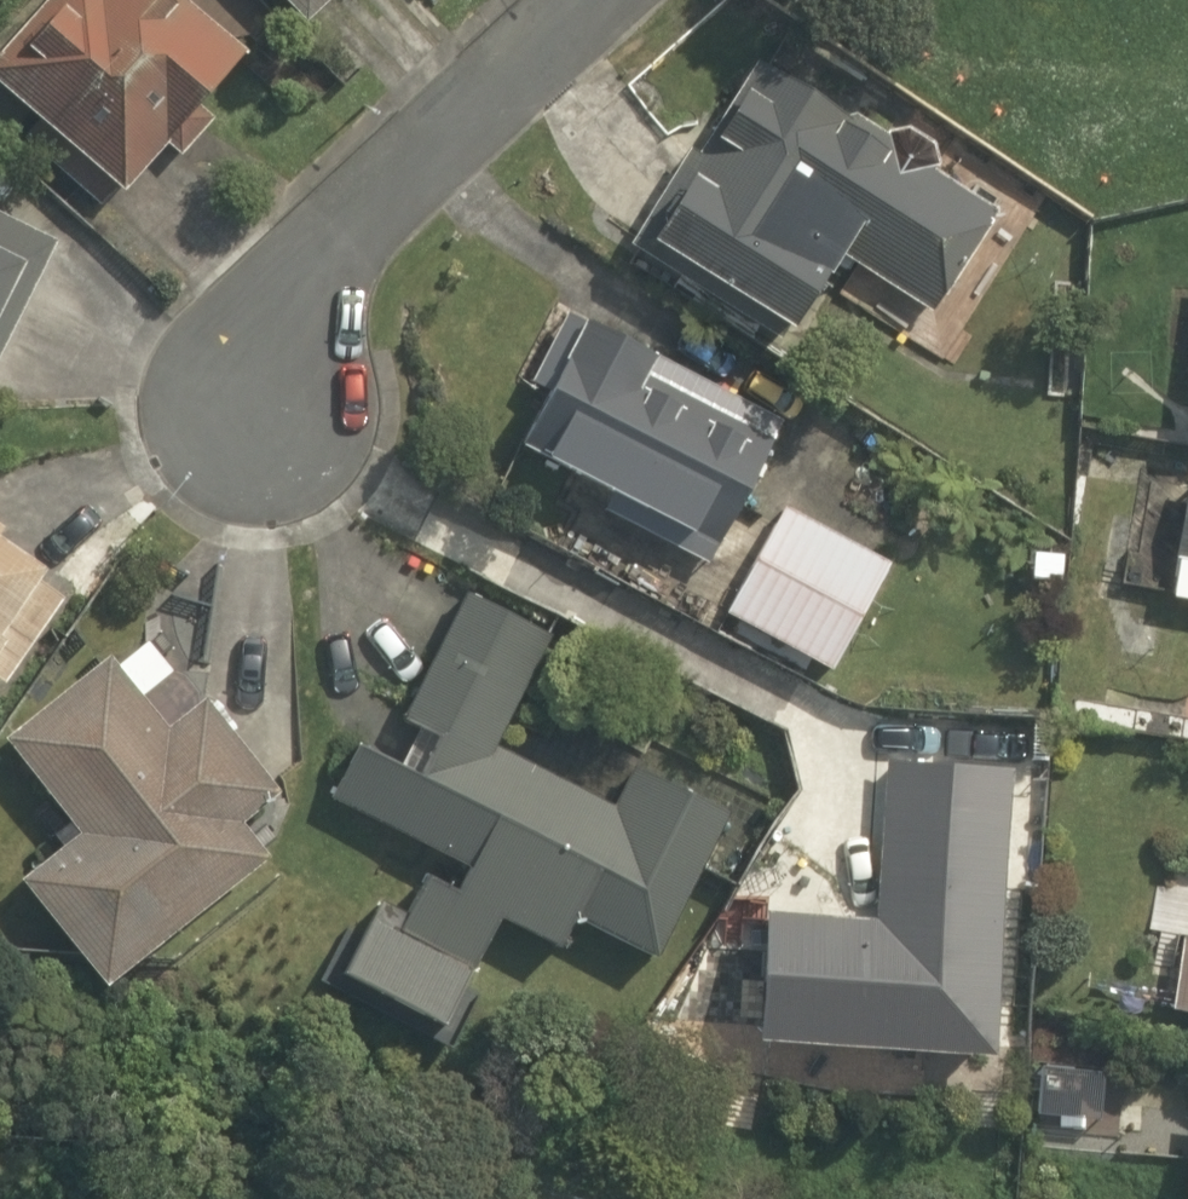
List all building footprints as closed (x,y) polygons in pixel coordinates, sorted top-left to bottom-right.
[(124,197),(246,58),(179,0),(53,0),(0,61),(0,89),(124,197)] [(301,28),(331,0),(276,0),(301,28)] [(630,251),(781,344),(843,260),(930,316),(996,213),(933,173),(933,146),(908,133),(883,146),(756,68),(700,159),(690,153),(630,251)] [(56,243),(0,216),(0,359),(56,243)] [(606,516),(710,568),(782,425),(653,361),(652,362),(565,319),(531,387),(551,397),(523,453),(615,499),(606,516)] [(1175,563),(1187,565),(1187,483),(1175,563)] [(726,616),(830,674),(888,568),(784,511),(726,616)] [(44,576),(0,548),(0,658),(8,645),(2,641),(44,576)] [(401,937),(475,974),(501,923),(559,953),(575,921),(657,962),(729,818),(633,770),(614,809),(498,751),(554,639),(468,596),(405,722),(442,741),(421,782),(358,751),(331,803),(471,873),(458,900),(427,884),(401,937)] [(172,667),(146,638),(117,664),(143,693),(172,667)] [(21,886),(105,992),(269,862),(241,827),(278,798),(204,705),(167,734),(109,661),(5,744),(80,839),(21,886)] [(758,1051),(1000,1062),(1013,775),(887,769),(880,923),(764,918),(758,1051)] [(367,923),(336,984),(442,1038),(474,977),(367,923)] [(1186,939),(1173,1013),(1187,1016),(1187,939),(1186,939)] [(1080,1120),(1081,1097),(1047,1096),(1047,1119),(1080,1120)]
